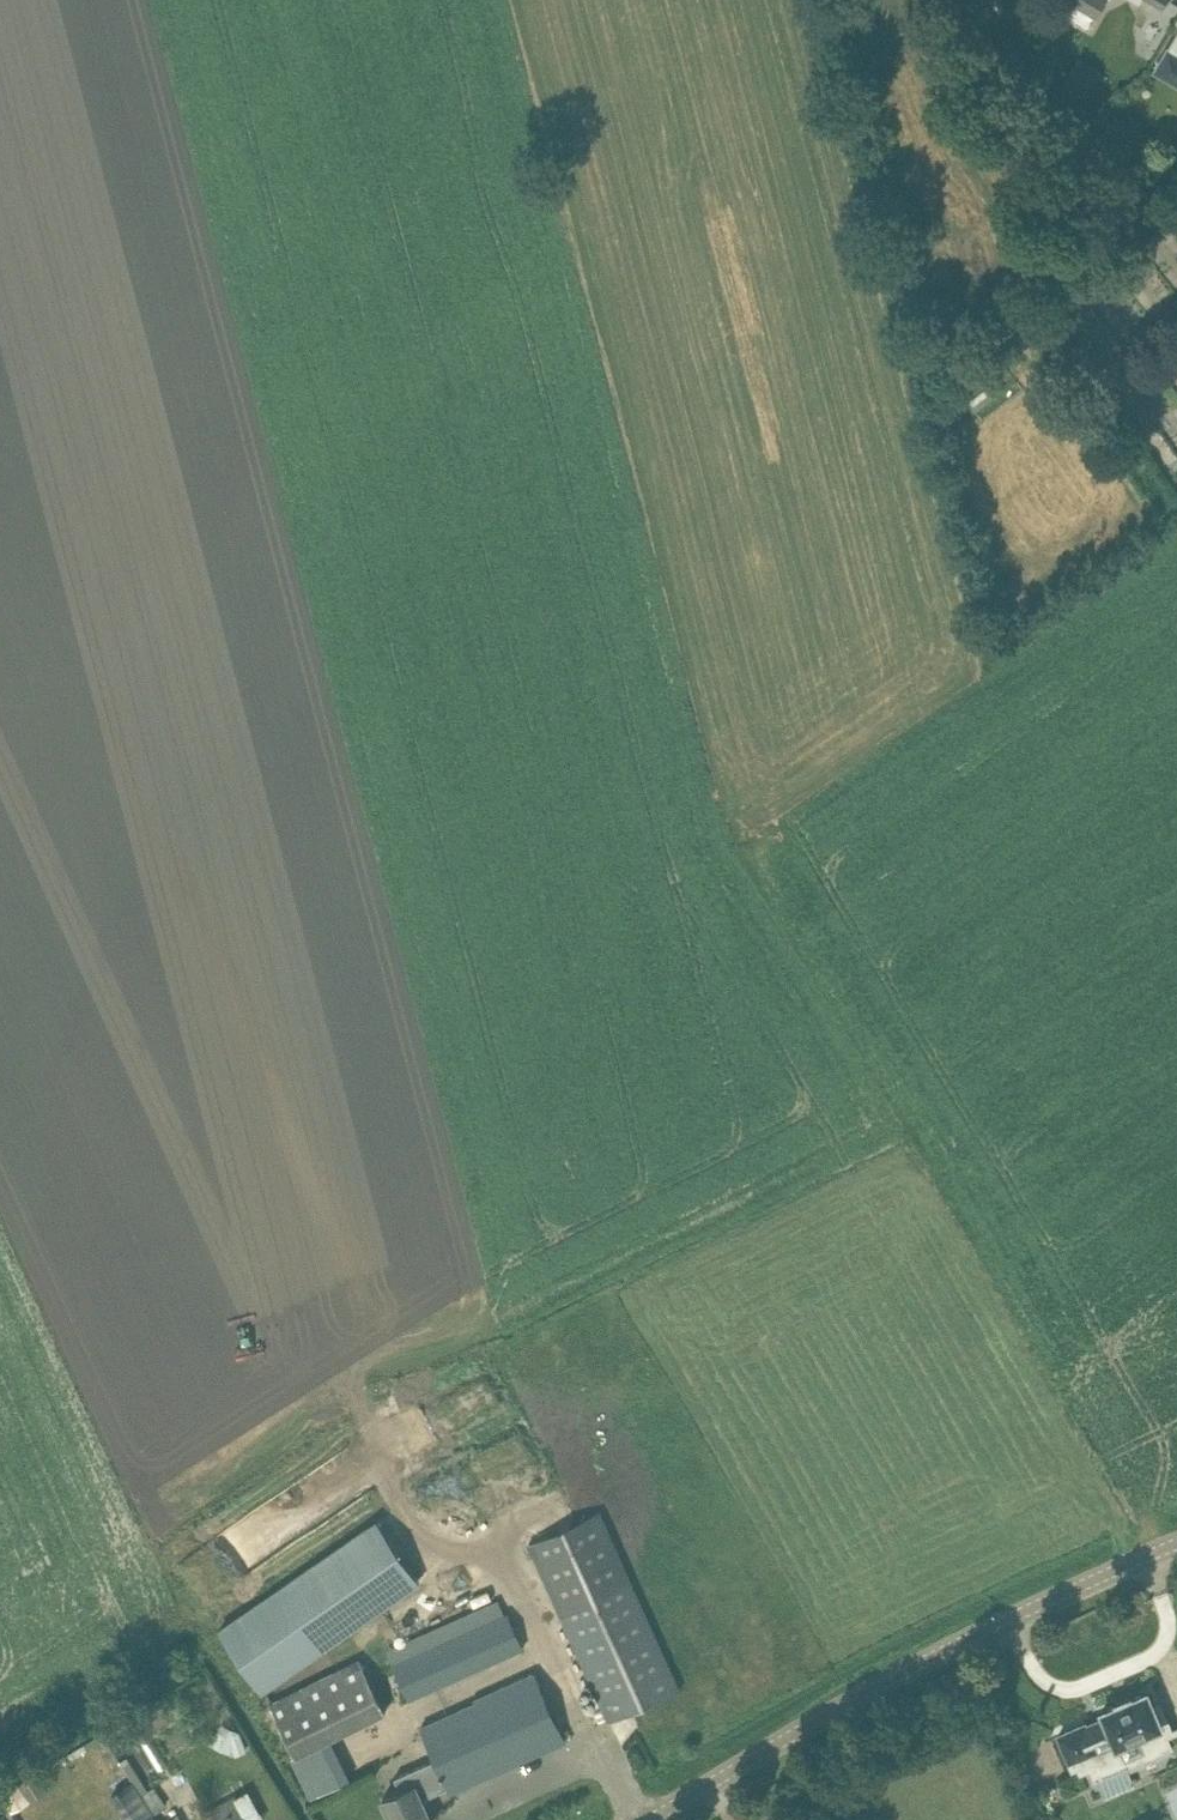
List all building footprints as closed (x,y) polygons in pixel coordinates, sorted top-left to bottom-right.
[(1089,28),(1106,0),(1053,0),(1049,4),(1089,28)] [(1170,44),(1172,45),(1162,62),(1176,71),(1176,32),(1170,44)] [(601,1511),(530,1543),(610,1720),(680,1688),(601,1511)] [(219,1627),(264,1690),(421,1581),(377,1517),(219,1627)] [(506,1613),(394,1665),(411,1702),(523,1649),(506,1613)] [(341,1667),(368,1722),(387,1712),(361,1658),(341,1667)] [(394,1819),(433,1819),(425,1802),(429,1800),(427,1795),(449,1785),(452,1791),(566,1739),(535,1669),(476,1696),(476,1698),(419,1724),(435,1758),(396,1776),(401,1788),(383,1797),(394,1819)] [(1086,1721),(1061,1732),(1073,1757),(1076,1763),(1077,1763),(1080,1771),(1093,1766),(1097,1775),(1106,1797),(1136,1785),(1127,1763),(1126,1760),(1169,1743),(1166,1734),(1169,1732),(1173,1731),(1170,1726),(1168,1721),(1168,1719),(1160,1701),(1154,1704),(1148,1689),(1145,1690),(1145,1691),(1132,1697),(1131,1695),(1118,1700),(1119,1702),(1106,1708),(1105,1707),(1103,1708),(1106,1715),(1087,1723),(1086,1721)] [(10,1810),(46,1790),(35,1771),(0,1791),(0,1793),(10,1810)] [(112,1794),(128,1819),(143,1819),(154,1813),(142,1794),(142,1793),(134,1780),(112,1794)] [(155,1785),(142,1793),(142,1794),(154,1813),(168,1805),(155,1785)] [(242,1809),(229,1816),(222,1802),(203,1812),(207,1819),(248,1819),(242,1809)]
